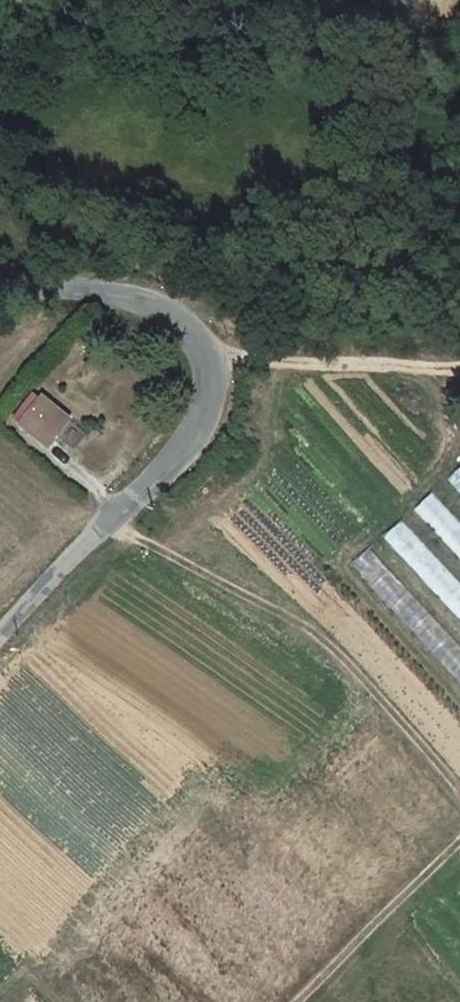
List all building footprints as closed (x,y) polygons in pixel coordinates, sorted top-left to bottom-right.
[(49,445),(71,419),(47,397),(25,423),(49,445)] [(447,481),(459,495),(459,468),(447,481)] [(433,492),(414,510),(459,559),(459,521),(433,492)] [(384,539),(459,620),(459,583),(402,522),(384,539)] [(455,673),(459,668),(459,644),(369,551),(352,568),(455,673)]
